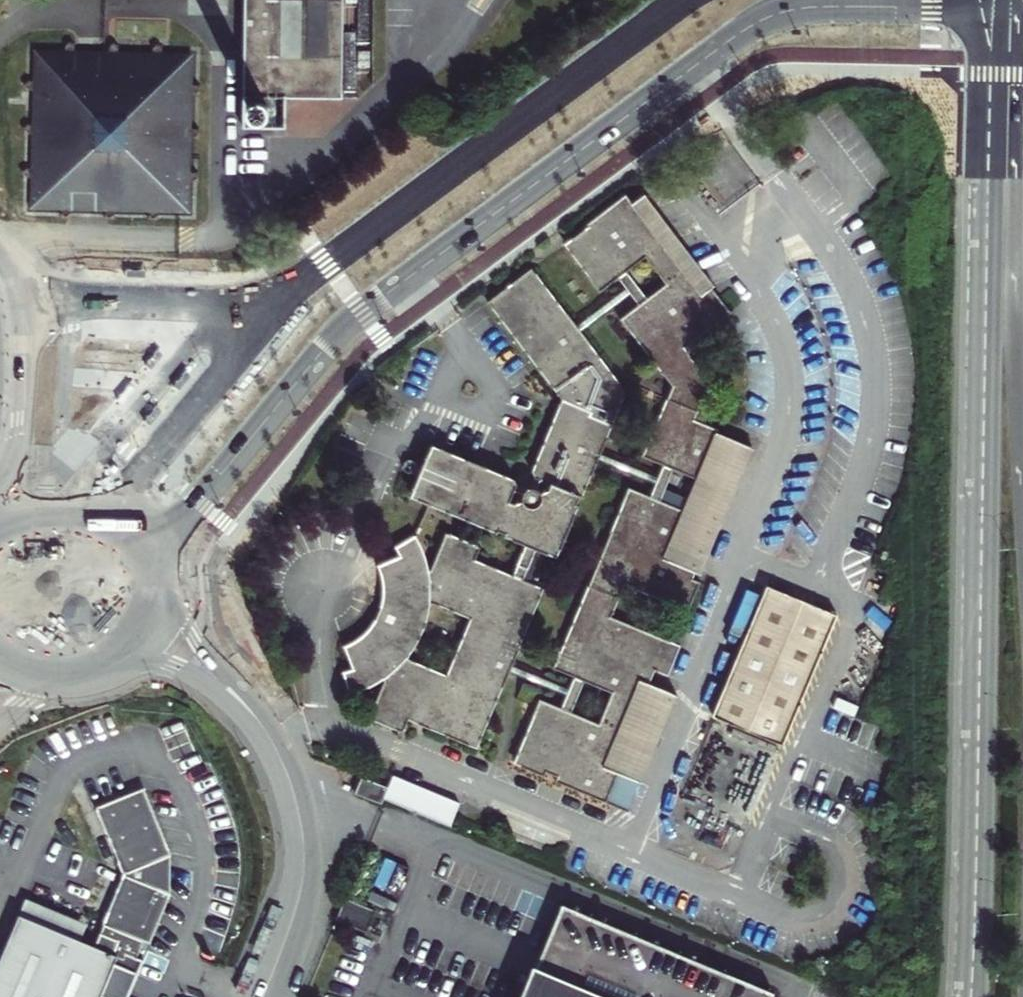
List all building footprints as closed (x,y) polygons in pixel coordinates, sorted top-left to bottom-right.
[(241,130),(287,131),(287,100),(343,101),(343,0),(244,0),(241,130)] [(34,50),(30,208),(174,211),(188,211),(191,54),(99,52),(34,50)] [(704,581),(757,456),(745,451),(750,439),(724,428),(723,431),(698,420),(713,383),(689,351),(745,310),(725,283),(713,293),(644,200),(634,186),(589,219),(592,222),(566,241),(605,293),(623,279),(629,288),(636,297),(643,306),(625,320),(675,387),(644,459),(666,468),(662,478),(657,488),(653,498),(632,490),(556,671),(577,679),(573,688),(569,699),(564,710),(543,701),(517,765),(548,778),(550,774),(571,783),(568,790),(619,812),(632,782),(643,787),(681,695),(654,683),(660,669),(666,672),(680,640),(616,613),(629,584),(702,615),(714,585),(704,581)] [(668,201),(659,189),(644,200),(713,293),(725,283),(728,281),(668,201)] [(560,560),(595,478),(597,479),(603,465),(608,454),(613,441),(611,439),(631,393),(595,346),(597,344),(589,332),(581,322),(572,310),(569,311),(534,264),(489,297),(564,399),(532,477),(541,480),(537,488),(534,487),(530,488),(527,490),(525,494),(517,490),(521,480),(432,444),(409,496),(527,546),(538,551),(560,560)] [(636,297),(629,288),(581,322),(589,332),(636,297)] [(657,488),(662,478),(608,454),(603,465),(657,488)] [(375,687),(385,681),(369,720),(405,734),(410,722),(479,749),(505,689),(507,690),(513,675),(518,664),(524,651),(521,650),(548,587),(527,579),(517,575),(478,560),(484,547),(448,533),(432,572),(429,561),(425,550),(415,529),(394,544),(400,556),(382,565),(386,577),(387,590),(386,602),(382,615),(376,626),(372,631),(367,636),(357,643),(345,649),(352,669),(338,673),(341,698),(353,696),(364,692),(375,687)] [(538,551),(527,546),(517,575),(527,579),(538,551)] [(770,589),(715,720),(785,750),(841,619),(770,589)] [(689,644),(680,640),(666,672),(676,676),(689,644)] [(513,675),(569,699),(573,688),(518,664),(513,675)] [(387,788),(378,784),(377,784),(361,777),(355,792),(381,803),(387,788)] [(390,780),(383,803),(451,824),(458,801),(390,780)] [(142,962),(136,959),(143,942),(150,944),(172,893),(171,856),(144,789),(96,808),(123,875),(103,924),(105,925),(95,948),(19,916),(0,962),(0,996),(127,996),(142,962)] [(337,918),(365,929),(373,910),(346,898),(337,918)] [(564,906),(526,996),(773,996),(774,993),(564,906)]
